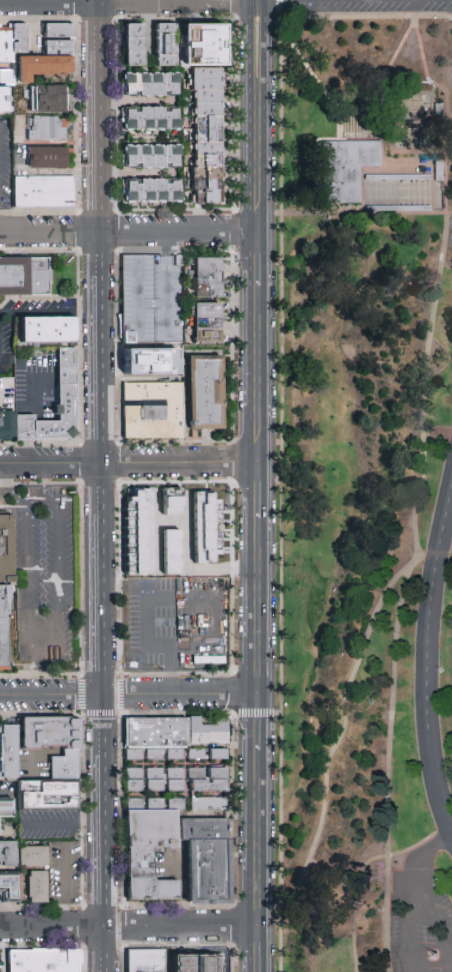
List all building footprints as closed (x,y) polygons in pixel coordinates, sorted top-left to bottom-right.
[(72,37),(72,23),(42,23),(42,37),(72,37)] [(122,66),(143,66),(143,23),(122,23),(122,66)] [(174,66),(174,23),(154,23),(154,66),(174,66)] [(25,24),(0,24),(0,62),(12,62),(12,52),(25,52),(25,24)] [(224,25),(182,24),(181,65),(223,65),(224,25)] [(71,40),(42,40),(42,56),(16,56),(17,83),(30,83),(30,74),(71,74),(71,40)] [(219,205),(221,68),(192,68),(190,204),(219,205)] [(0,71),(0,84),(9,84),(9,71),(0,71)] [(122,73),(122,96),(179,96),(179,73),(122,73)] [(69,111),(32,111),(32,95),(32,85),(68,84),(68,95),(69,111)] [(11,113),(10,86),(0,87),(0,113),(11,113)] [(122,107),(122,130),(179,130),(179,107),(122,107)] [(67,118),(69,141),(29,141),(29,119),(67,118)] [(180,144),(122,144),(122,168),(180,168),(180,144)] [(70,168),(31,168),(31,156),(30,146),(69,146),(69,155),(70,168)] [(324,197),(324,153),(375,153),(376,167),(357,168),(357,197),(324,197)] [(435,179),(446,179),(446,159),(435,159),(435,179)] [(24,208),(16,208),(16,177),(24,177),(77,177),(78,206),(24,208)] [(122,179),(122,203),(179,203),(179,179),(122,179)] [(25,296),(0,296),(0,258),(24,258),(51,258),(52,277),(52,296),(25,296)] [(197,258),(223,258),(223,298),(197,298),(197,258)] [(197,305),(221,305),(221,345),(197,345),(197,305)] [(17,318),(17,350),(77,350),(77,318),(17,318)] [(135,341),(135,330),(125,329),(124,341),(135,341)] [(74,347),(55,347),(55,421),(33,421),(33,415),(23,415),(14,415),(14,410),(0,410),(0,440),(23,440),(75,439),(74,347)] [(130,348),(178,348),(178,374),(130,374),(130,348)] [(191,430),(223,430),(223,358),(191,358),(191,430)] [(147,439),(127,440),(126,399),(126,384),(147,383),(186,385),(186,398),(186,441),(147,439)] [(122,487),(122,574),(224,574),(224,487),(122,487)] [(9,670),(10,516),(0,516),(0,670),(9,670)] [(192,714),(192,744),(230,742),(229,717),(217,717),(218,723),(202,724),(202,715),(192,714)] [(25,715),(25,746),(83,746),(83,715),(25,715)] [(143,758),(127,758),(127,716),(191,717),(190,744),(184,745),(184,757),(143,758)] [(19,777),(0,777),(0,722),(18,722),(19,759),(19,777)] [(81,760),(81,777),(52,777),(52,760),(52,755),(63,754),(64,748),(81,747),(81,760)] [(228,747),(211,747),(212,758),(229,758),(228,747)] [(205,749),(190,748),(189,756),(205,757),(205,749)] [(125,792),(143,792),(143,768),(125,768),(125,792)] [(163,791),(163,768),(146,768),(146,791),(163,791)] [(166,768),(166,791),(184,791),(184,768),(166,768)] [(190,768),(190,792),(226,792),(226,768),(190,768)] [(41,814),(26,814),(26,788),(37,788),(80,786),(79,814),(41,814)] [(2,815),(16,815),(16,796),(0,796),(0,834),(2,834),(2,815)] [(226,810),(226,798),(190,798),(190,810),(226,810)] [(178,848),(154,849),(146,849),(127,849),(126,811),(178,810),(178,848)] [(183,819),(184,839),(188,839),(189,901),(231,900),(229,817),(183,819)] [(12,841),(0,841),(0,866),(12,866),(12,841)] [(45,846),(18,846),(18,866),(45,866),(45,846)] [(154,849),(154,879),(177,880),(177,899),(127,899),(127,849),(146,849),(154,849)] [(45,903),(45,871),(26,871),(26,903),(45,903)] [(19,904),(0,904),(0,880),(19,880),(19,887),(19,904)] [(166,947),(166,971),(129,971),(129,949),(166,947)] [(79,962),(79,971),(9,971),(9,949),(31,948),(83,948),(83,962),(79,962)]
